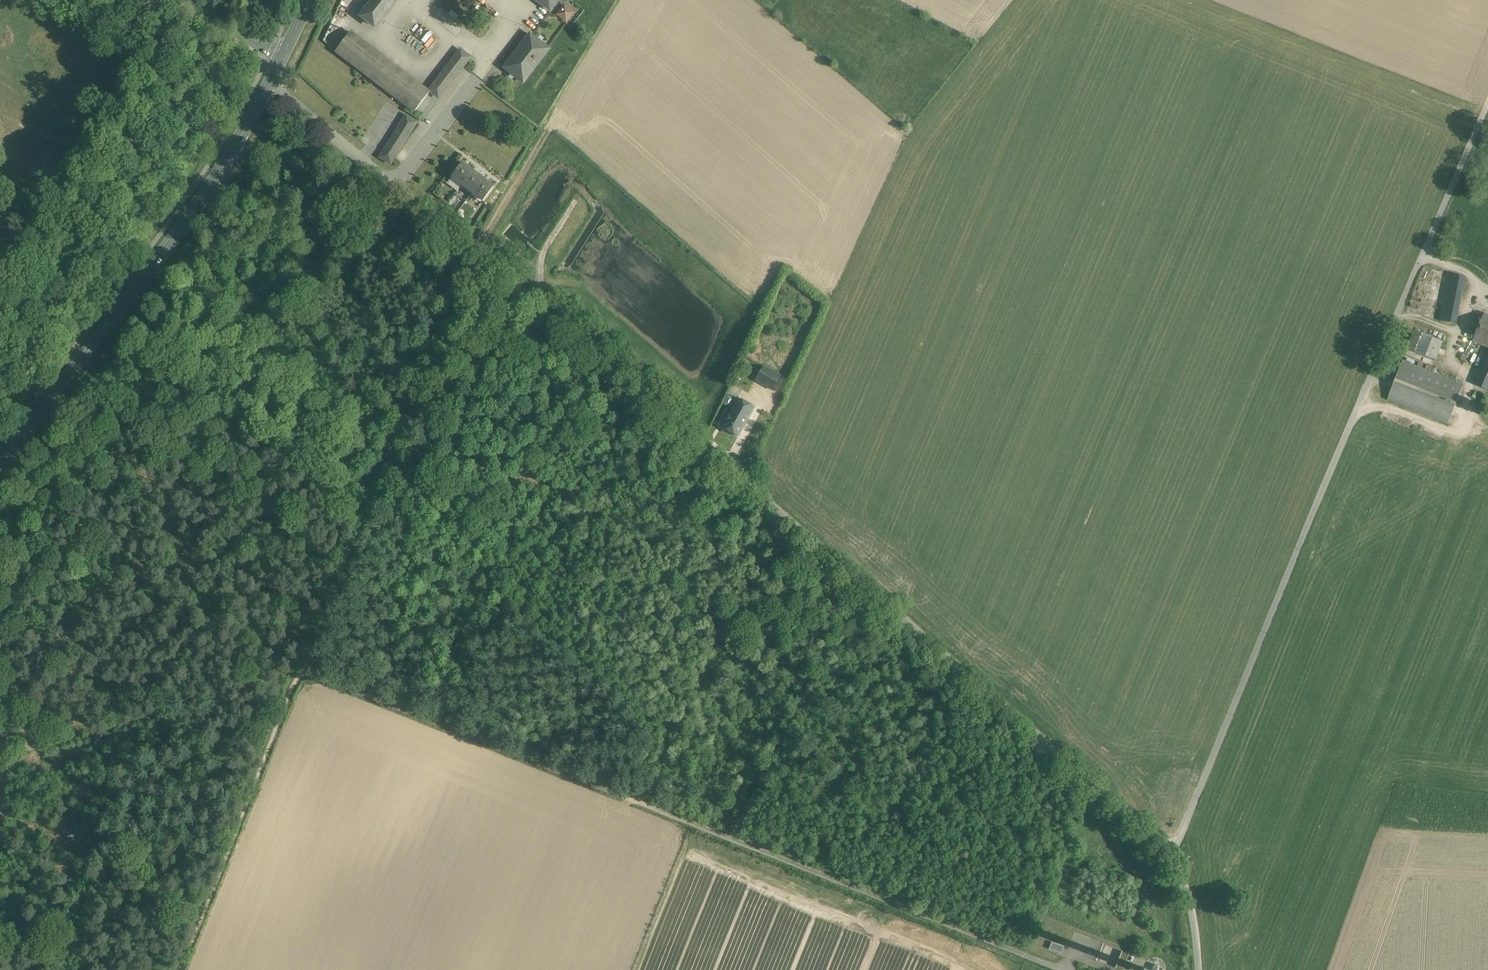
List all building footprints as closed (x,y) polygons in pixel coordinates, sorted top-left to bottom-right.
[(361,16),(374,26),(394,0),(374,0),(361,16)] [(550,10),(557,0),(536,0),(550,10)] [(564,5),(557,14),(566,21),(573,12),(564,5)] [(429,92),(350,32),(335,51),(415,112),(429,92)] [(530,35),(504,67),(523,82),(548,49),(530,35)] [(461,51),(454,59),(463,66),(469,57),(461,51)] [(454,59),(448,67),(457,73),(463,66),(454,59)] [(448,67),(442,75),(451,81),(457,73),(448,67)] [(442,75),(436,83),(445,89),(451,81),(442,75)] [(436,83),(430,91),(438,98),(445,89),(436,83)] [(389,101),(399,108),(401,105),(391,97),(389,101)] [(405,115),(378,157),(391,165),(417,122),(405,115)] [(493,187),(462,163),(451,177),(461,185),(482,201),(493,187)] [(461,185),(451,177),(447,184),(456,191),(461,185)] [(1449,275),(1442,309),(1458,312),(1465,278),(1449,275)] [(1458,312),(1442,309),(1440,321),(1456,324),(1458,312)] [(1485,313),(1473,341),(1480,344),(1487,347),(1487,315),(1485,313)] [(1447,335),(1418,323),(1407,348),(1436,360),(1447,335)] [(1475,384),(1487,390),(1487,355),(1475,384)] [(1464,386),(1402,360),(1386,398),(1448,424),(1464,386)] [(781,376),(763,366),(755,381),(773,390),(781,376)] [(733,405),(737,398),(729,393),(725,401),(733,405)] [(754,408),(737,398),(733,405),(727,416),(725,414),(722,419),(725,420),(721,427),(738,437),(750,415),(754,408)] [(1055,931),(1052,940),(1066,946),(1070,937),(1055,931)] [(1049,948),(1062,953),(1064,946),(1052,942),(1049,948)] [(1123,952),(1103,944),(1096,961),(1116,969),(1123,952)]
